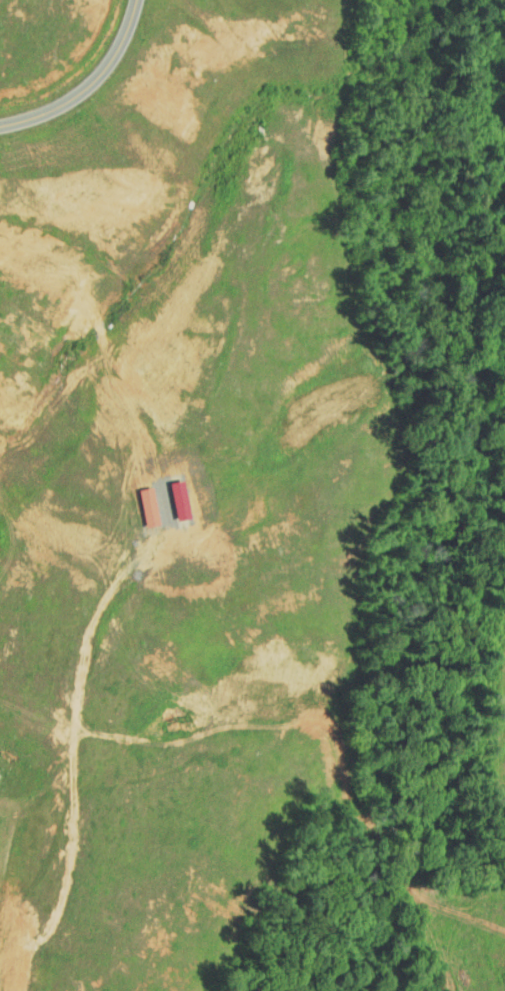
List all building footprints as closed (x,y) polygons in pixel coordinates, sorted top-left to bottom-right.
[(156,478),(166,515),(179,511),(169,475),(156,478)] [(128,484),(132,521),(146,519),(142,482),(128,484)]
